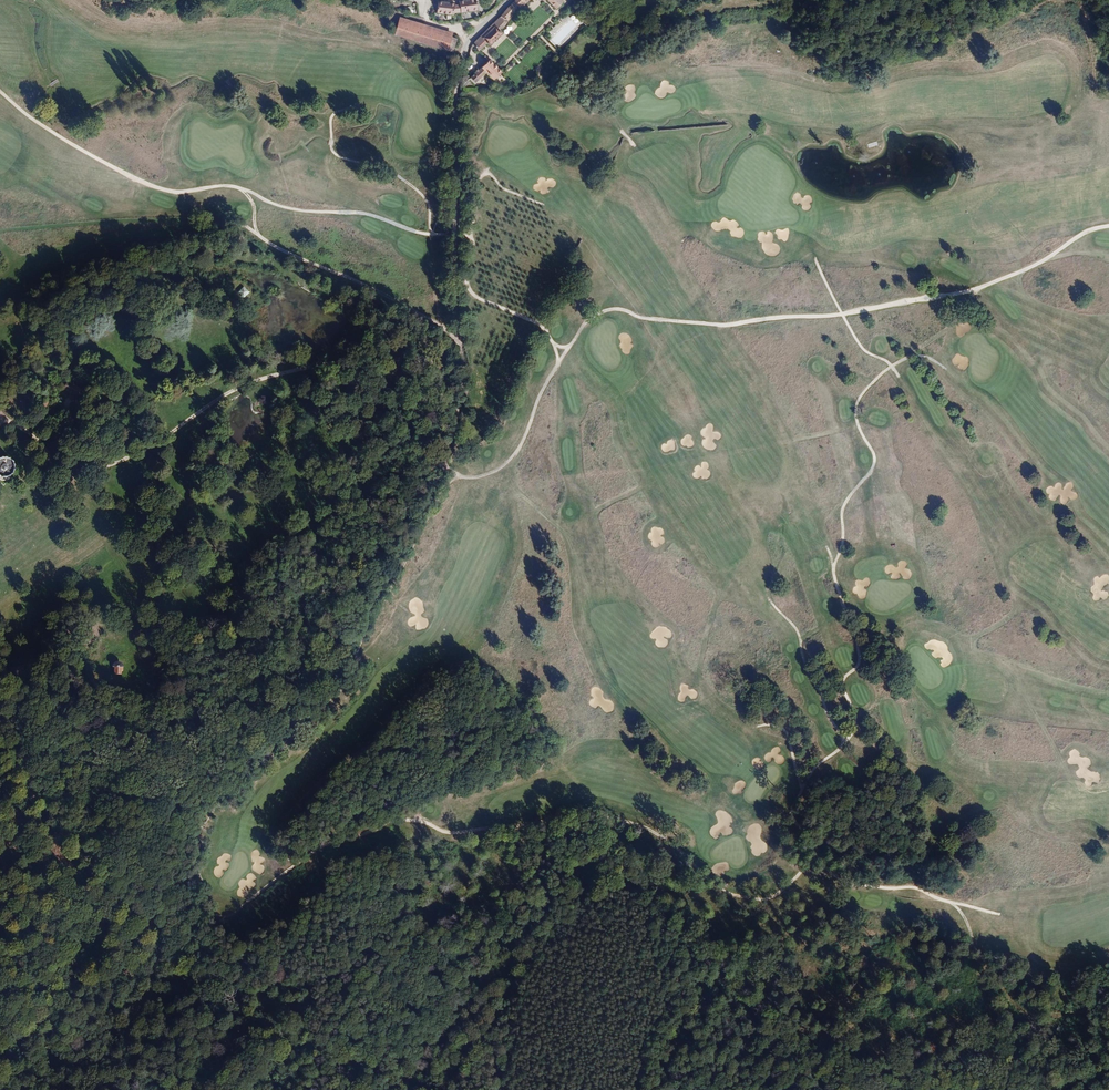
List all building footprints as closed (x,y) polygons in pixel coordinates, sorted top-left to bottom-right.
[(476,0),(467,0),(460,1),(460,4),(462,12),(477,10),(476,0)] [(500,17),(473,44),(480,51),(488,44),(491,47),(504,33),(501,30),(532,0),(517,0),(500,17)] [(557,14),(567,5),(562,0),(543,0),(557,14)] [(438,1),(437,12),(453,14),(453,13),(454,4),(454,3),(438,1)] [(453,13),(462,12),(460,4),(454,4),(453,13)] [(414,21),(397,16),(392,35),(451,51),(456,32),(414,21)] [(486,64),(479,71),(485,77),(492,84),(499,76),(486,64)] [(477,85),(485,77),(479,71),(476,74),(475,73),(473,75),(474,76),(471,79),(468,82),(474,88),(477,85)] [(243,299),(250,292),(244,286),(238,292),(243,299)] [(93,398),(100,386),(94,382),(88,394),(93,398)] [(81,394),(64,384),(60,390),(78,400),(81,394)] [(0,478),(5,478),(8,475),(10,471),(11,467),(10,463),(8,461),(5,459),(1,458),(0,458),(0,478)] [(256,478),(258,475),(259,478),(263,480),(268,471),(262,468),(264,466),(255,460),(254,463),(250,461),(246,468),(251,472),(250,474),(256,478)] [(121,671),(123,672),(123,674),(128,674),(129,673),(129,672),(131,671),(132,668),(131,665),(130,663),(128,663),(124,662),(123,663),(121,666),(120,669),(121,671)] [(884,973),(883,987),(890,988),(892,974),(884,973)]
